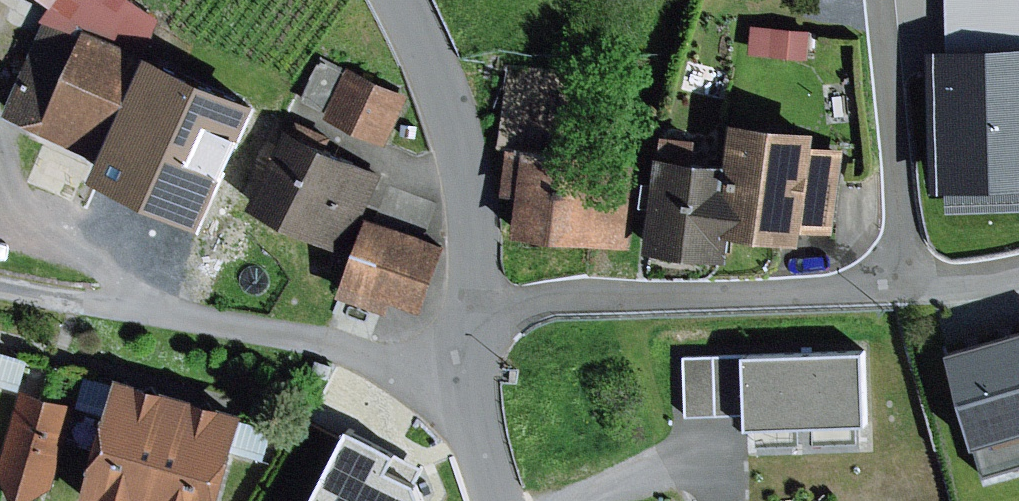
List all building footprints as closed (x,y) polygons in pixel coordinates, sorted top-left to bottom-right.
[(54,3),(45,17),(84,33),(87,28),(148,54),(159,18),(136,0),(50,0),(54,3)] [(84,33),(45,17),(4,113),(114,160),(158,58),(148,54),(87,28),(84,33)] [(813,28),(753,24),(750,53),(810,57),(813,28)] [(931,46),(936,187),(950,187),(950,209),(1018,207),(1018,43),(931,46)] [(284,113),(158,58),(114,160),(145,173),(153,156),(247,197),(284,113)] [(572,71),(509,63),(499,146),(509,147),(504,191),(521,193),(516,234),(633,248),(644,157),(563,147),(572,71)] [(409,93),(347,66),(326,115),(388,142),(409,93)] [(818,129),(738,121),(734,160),(727,230),(735,230),(810,238),(811,226),(838,229),(846,147),(816,144),(818,129)] [(387,173),(288,127),(252,203),(351,249),(387,173)] [(727,230),(734,160),(659,152),(650,246),(732,254),(735,230),(727,230)] [(450,241),(369,215),(343,294),(390,309),(393,299),(427,310),(450,241)] [(952,349),(980,443),(1018,432),(1018,330),(952,349)] [(870,346),(684,354),(687,417),(748,414),(748,427),(873,422),(870,346)] [(119,373),(85,500),(223,500),(248,408),(119,373)] [(21,387),(0,465),(0,476),(14,500),(28,500),(54,486),(77,402),(21,387)] [(345,434),(312,500),(424,500),(421,486),(387,469),(393,458),(345,434)]
